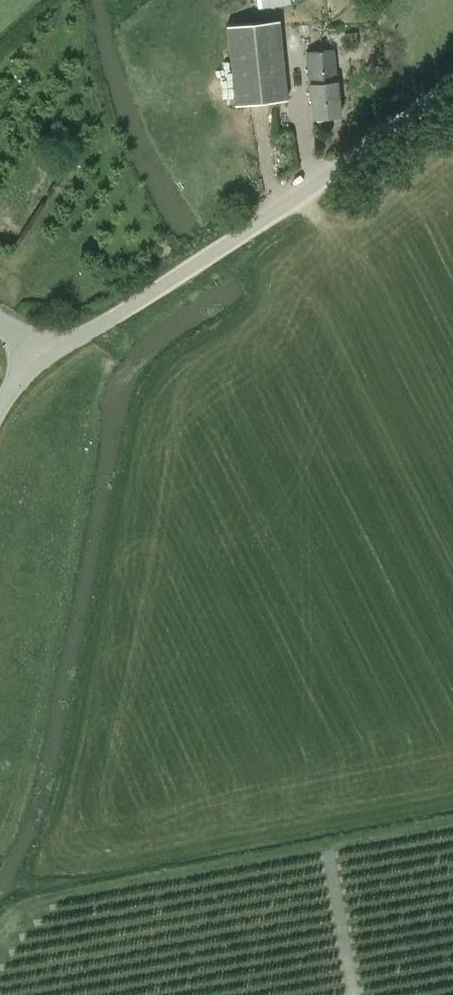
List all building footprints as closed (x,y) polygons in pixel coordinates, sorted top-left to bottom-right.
[(259,9),(270,7),(291,4),(290,0),(257,0),(259,9)] [(235,104),(287,99),(279,19),(227,24),(235,104)] [(334,49),(307,51),(309,84),(313,117),(340,115),(337,81),(334,49)]
